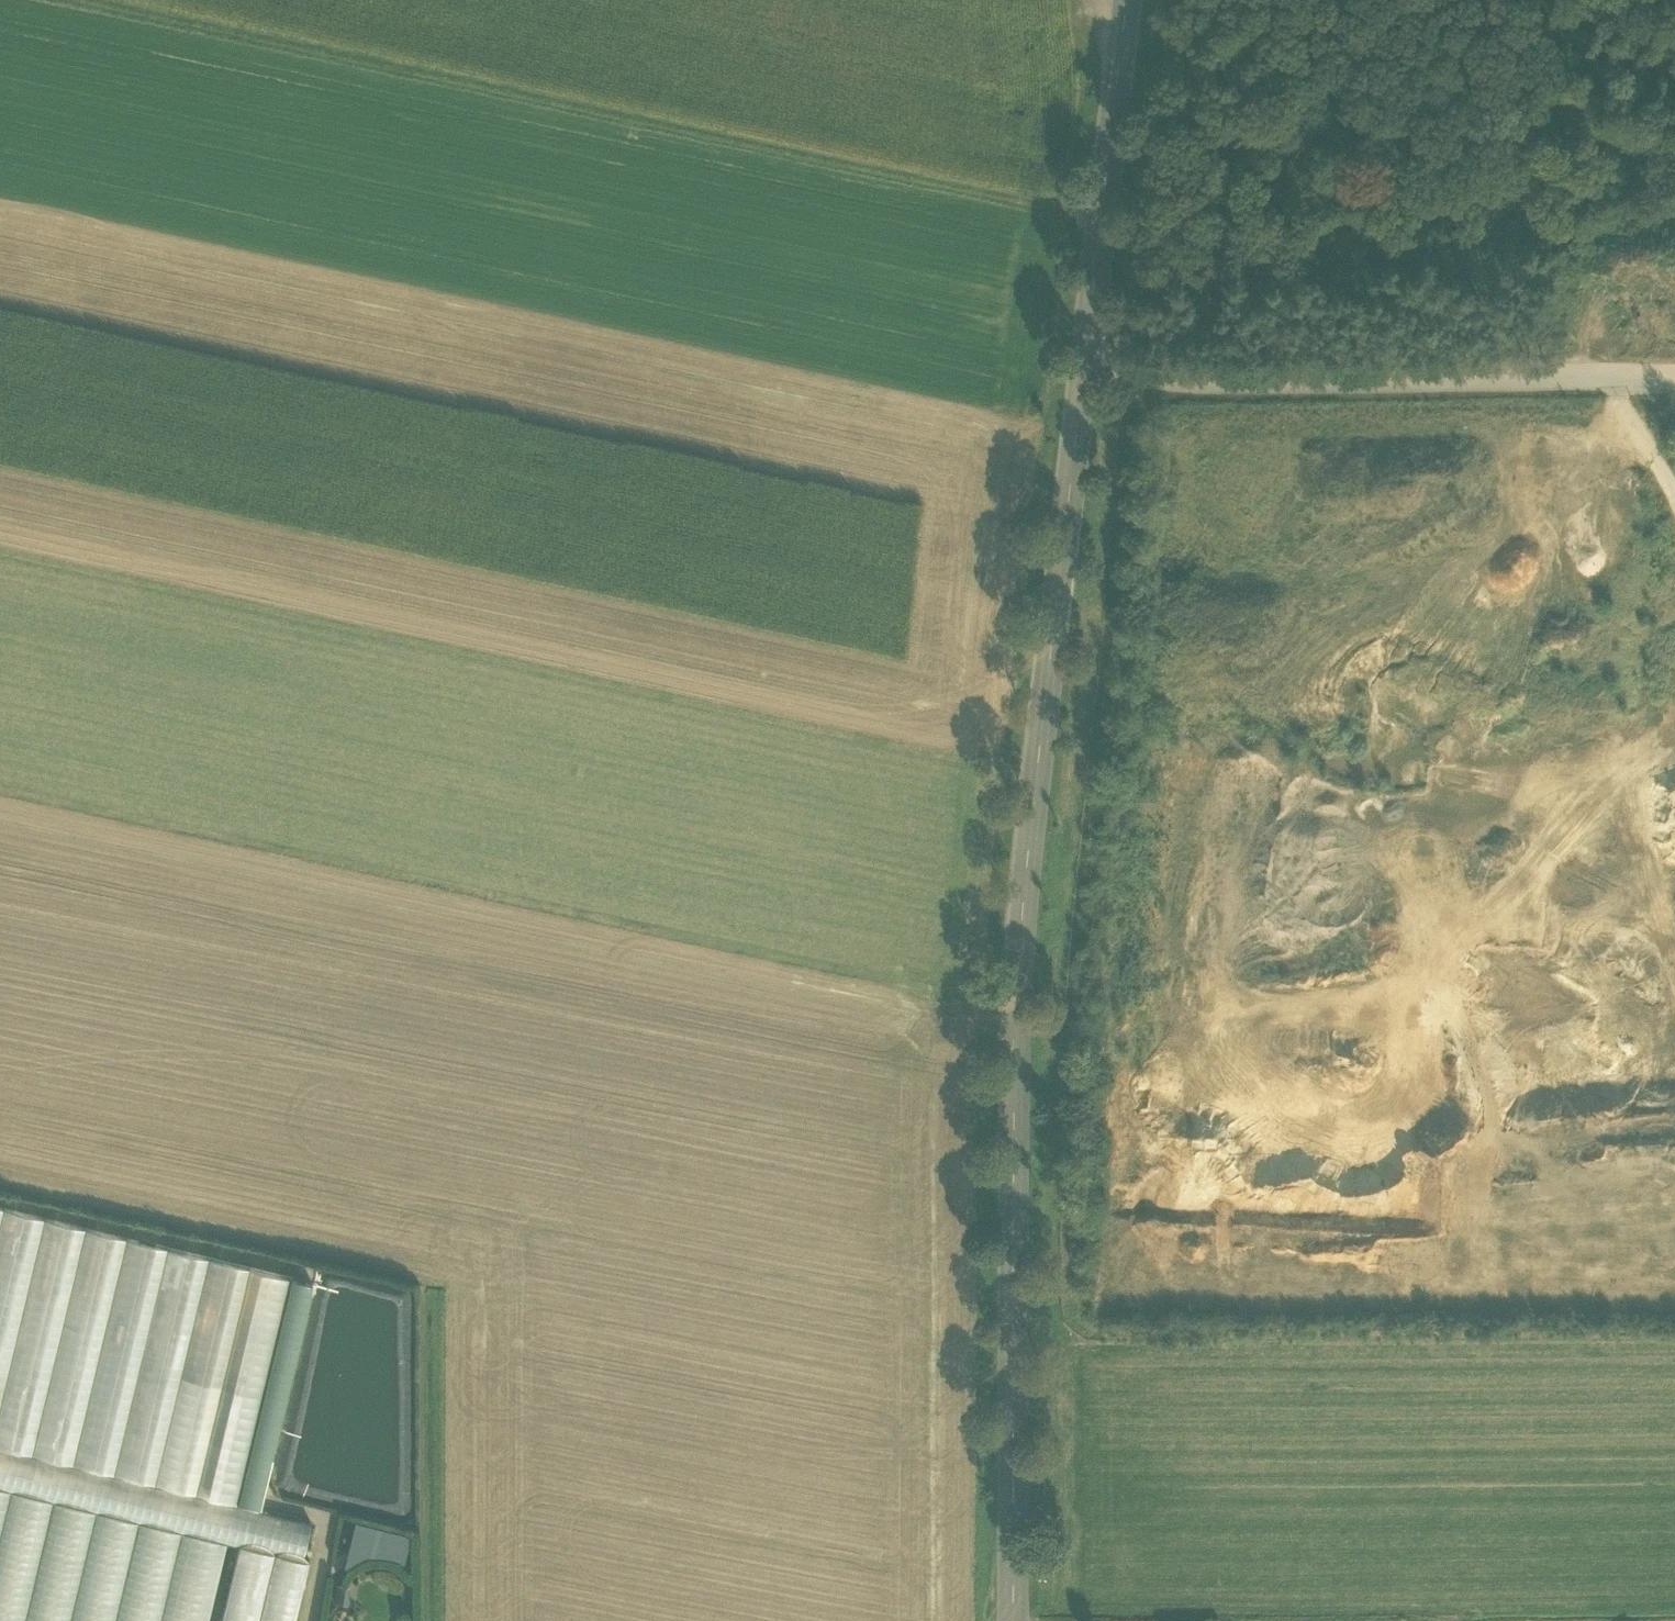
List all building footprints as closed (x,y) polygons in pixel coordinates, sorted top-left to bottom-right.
[(323,1287),(0,1214),(0,1445),(266,1514),(323,1287)] [(226,1545),(239,1549),(296,1564),(307,1524),(266,1514),(0,1445),(0,1487),(226,1545)] [(0,1487),(0,1620),(207,1620),(226,1545),(0,1487)] [(382,1527),(375,1551),(399,1558),(406,1534),(382,1527)] [(239,1549),(220,1620),(294,1620),(307,1567),(296,1564),(239,1549)]
